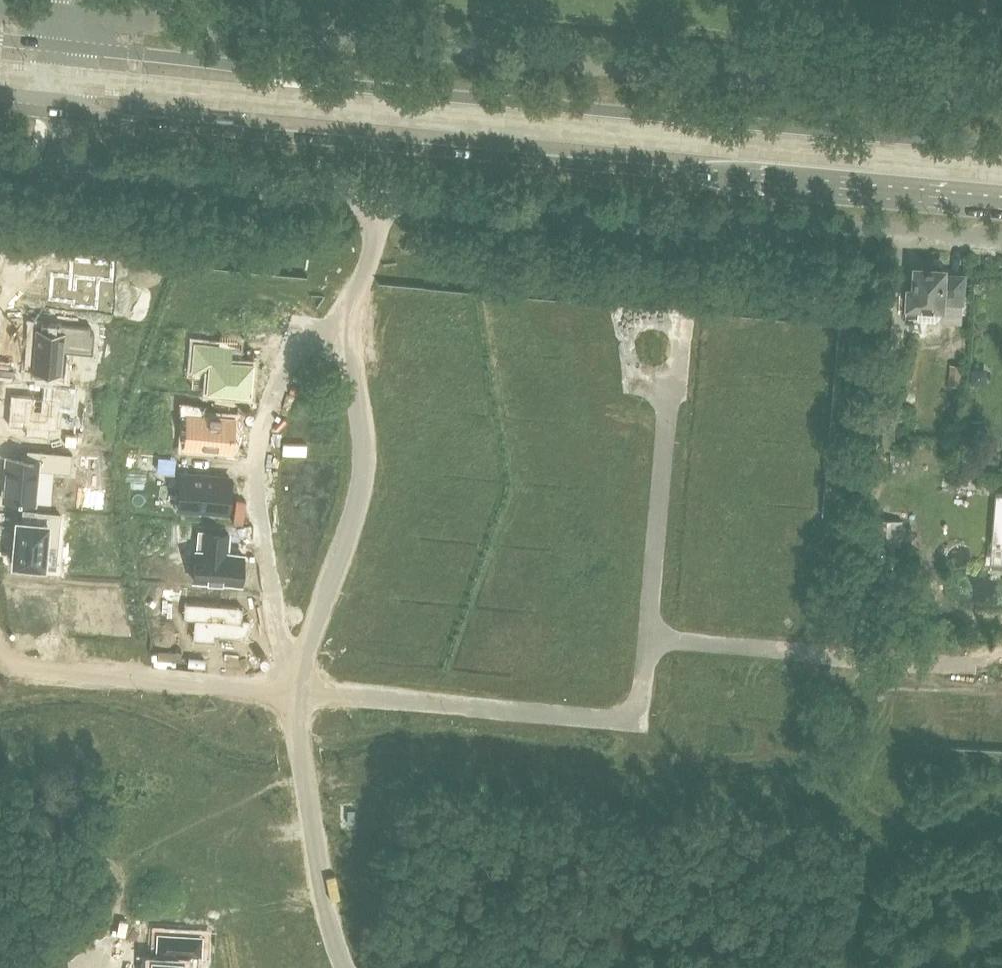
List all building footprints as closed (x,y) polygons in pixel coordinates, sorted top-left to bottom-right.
[(968,269),(945,267),(945,266),(944,265),(944,264),(943,262),(942,262),(941,261),(940,260),(939,260),(938,260),(937,260),(935,261),(934,262),(933,264),(932,265),(932,266),(916,265),(915,287),(909,286),(907,315),(911,315),(915,320),(944,321),(945,306),(945,303),(965,305),(968,269)] [(54,275),(52,301),(74,303),(74,307),(99,309),(99,306),(102,281),(115,282),(116,267),(74,263),(72,277),(57,276),(54,275)] [(33,328),(29,370),(59,372),(60,356),(61,346),(89,348),(90,333),(91,333),(91,331),(88,331),(88,325),(47,322),(46,329),(33,328)] [(196,342),(193,366),(210,368),(208,387),(249,391),(250,379),(254,380),(255,365),(251,364),(252,361),(242,360),(225,359),(226,345),(219,344),(196,342)] [(11,393),(8,424),(26,426),(25,434),(50,436),(50,428),(57,429),(59,409),(74,410),(77,384),(43,381),(42,395),(22,394),(11,393)] [(180,401),(179,415),(187,415),(184,446),(232,450),(235,418),(203,415),(204,403),(180,401)] [(5,456),(2,498),(33,501),(36,468),(69,471),(71,452),(26,448),(25,457),(5,456)] [(77,467),(87,468),(102,469),(100,452),(79,450),(77,467)] [(177,456),(161,454),(159,470),(175,471),(177,456)] [(183,474),(180,507),(230,511),(232,478),(183,474)] [(15,546),(13,563),(15,563),(15,568),(31,569),(31,565),(43,566),(45,543),(57,544),(60,513),(36,511),(35,523),(21,521),(17,521),(16,533),(15,533),(14,546),(15,546)] [(109,515),(96,514),(94,527),(108,528),(109,515)] [(904,520),(876,518),(875,542),(873,562),(898,564),(898,546),(902,547),(904,520)] [(196,551),(193,579),(241,583),(244,555),(227,553),(229,534),(203,532),(202,551),(196,551)] [(29,608),(27,629),(71,633),(73,605),(75,605),(76,589),(58,588),(56,588),(54,600),(34,598),(30,598),(30,601),(33,602),(32,609),(29,608)] [(165,589),(164,600),(181,602),(181,594),(173,593),(173,589),(165,589)] [(185,602),(183,620),(194,621),(193,642),(216,644),(217,638),(245,641),(252,624),(242,623),(243,619),(244,607),(208,604),(185,602)] [(198,956),(202,956),(203,934),(157,932),(155,953),(174,954),(174,961),(153,960),(153,967),(197,967),(198,956)]
